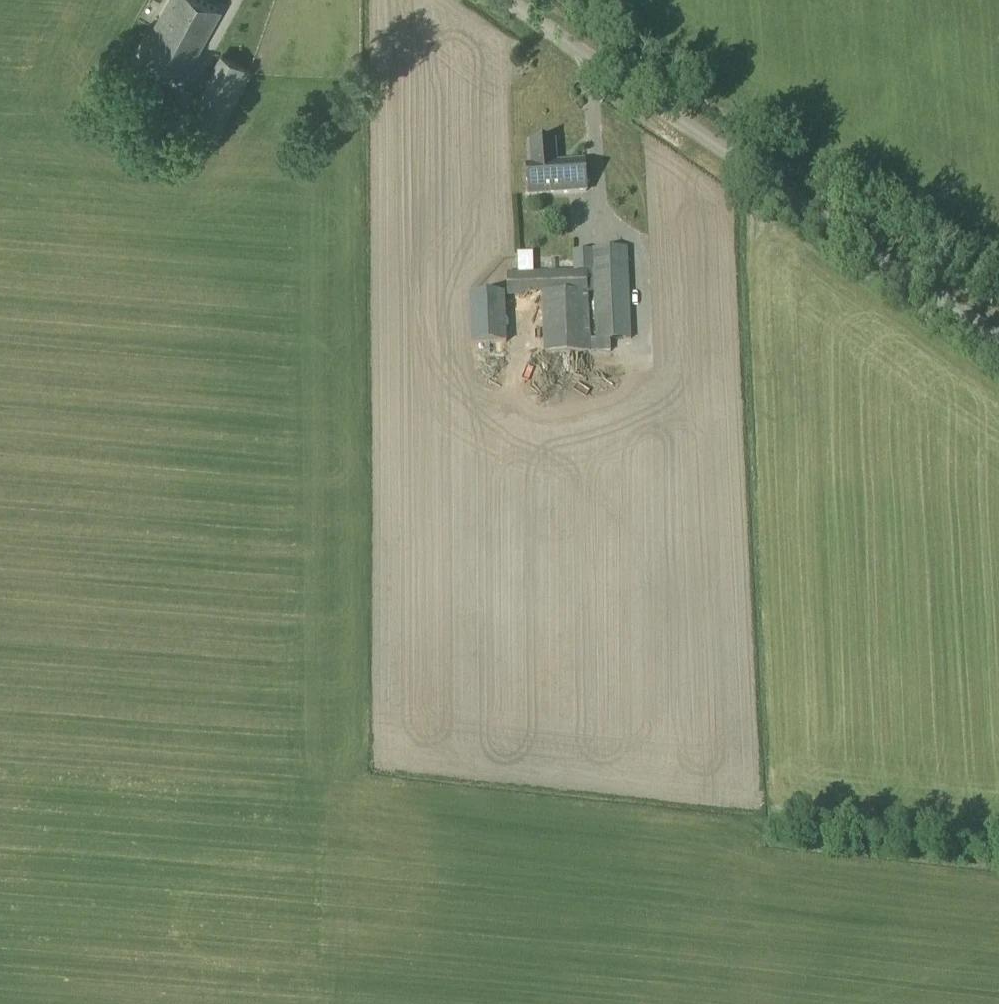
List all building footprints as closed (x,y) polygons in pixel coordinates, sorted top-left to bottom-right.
[(219,11),(200,0),(170,0),(142,50),(184,74),(219,11)] [(249,72),(221,56),(190,112),(218,128),(249,72)] [(533,167),(528,167),(529,196),(587,193),(586,188),(590,184),(589,171),(585,167),(585,164),(556,165),(555,142),(532,144),(533,167)] [(630,339),(627,250),(573,252),(574,273),(556,273),(556,257),(542,257),(543,274),(507,275),(508,297),(518,297),(518,304),(587,301),(587,294),(594,293),(596,339),(590,339),(589,305),(542,307),(544,355),(591,354),(591,353),(611,352),(611,340),(630,339)] [(471,346),(507,345),(505,295),(469,296),(471,346)]
